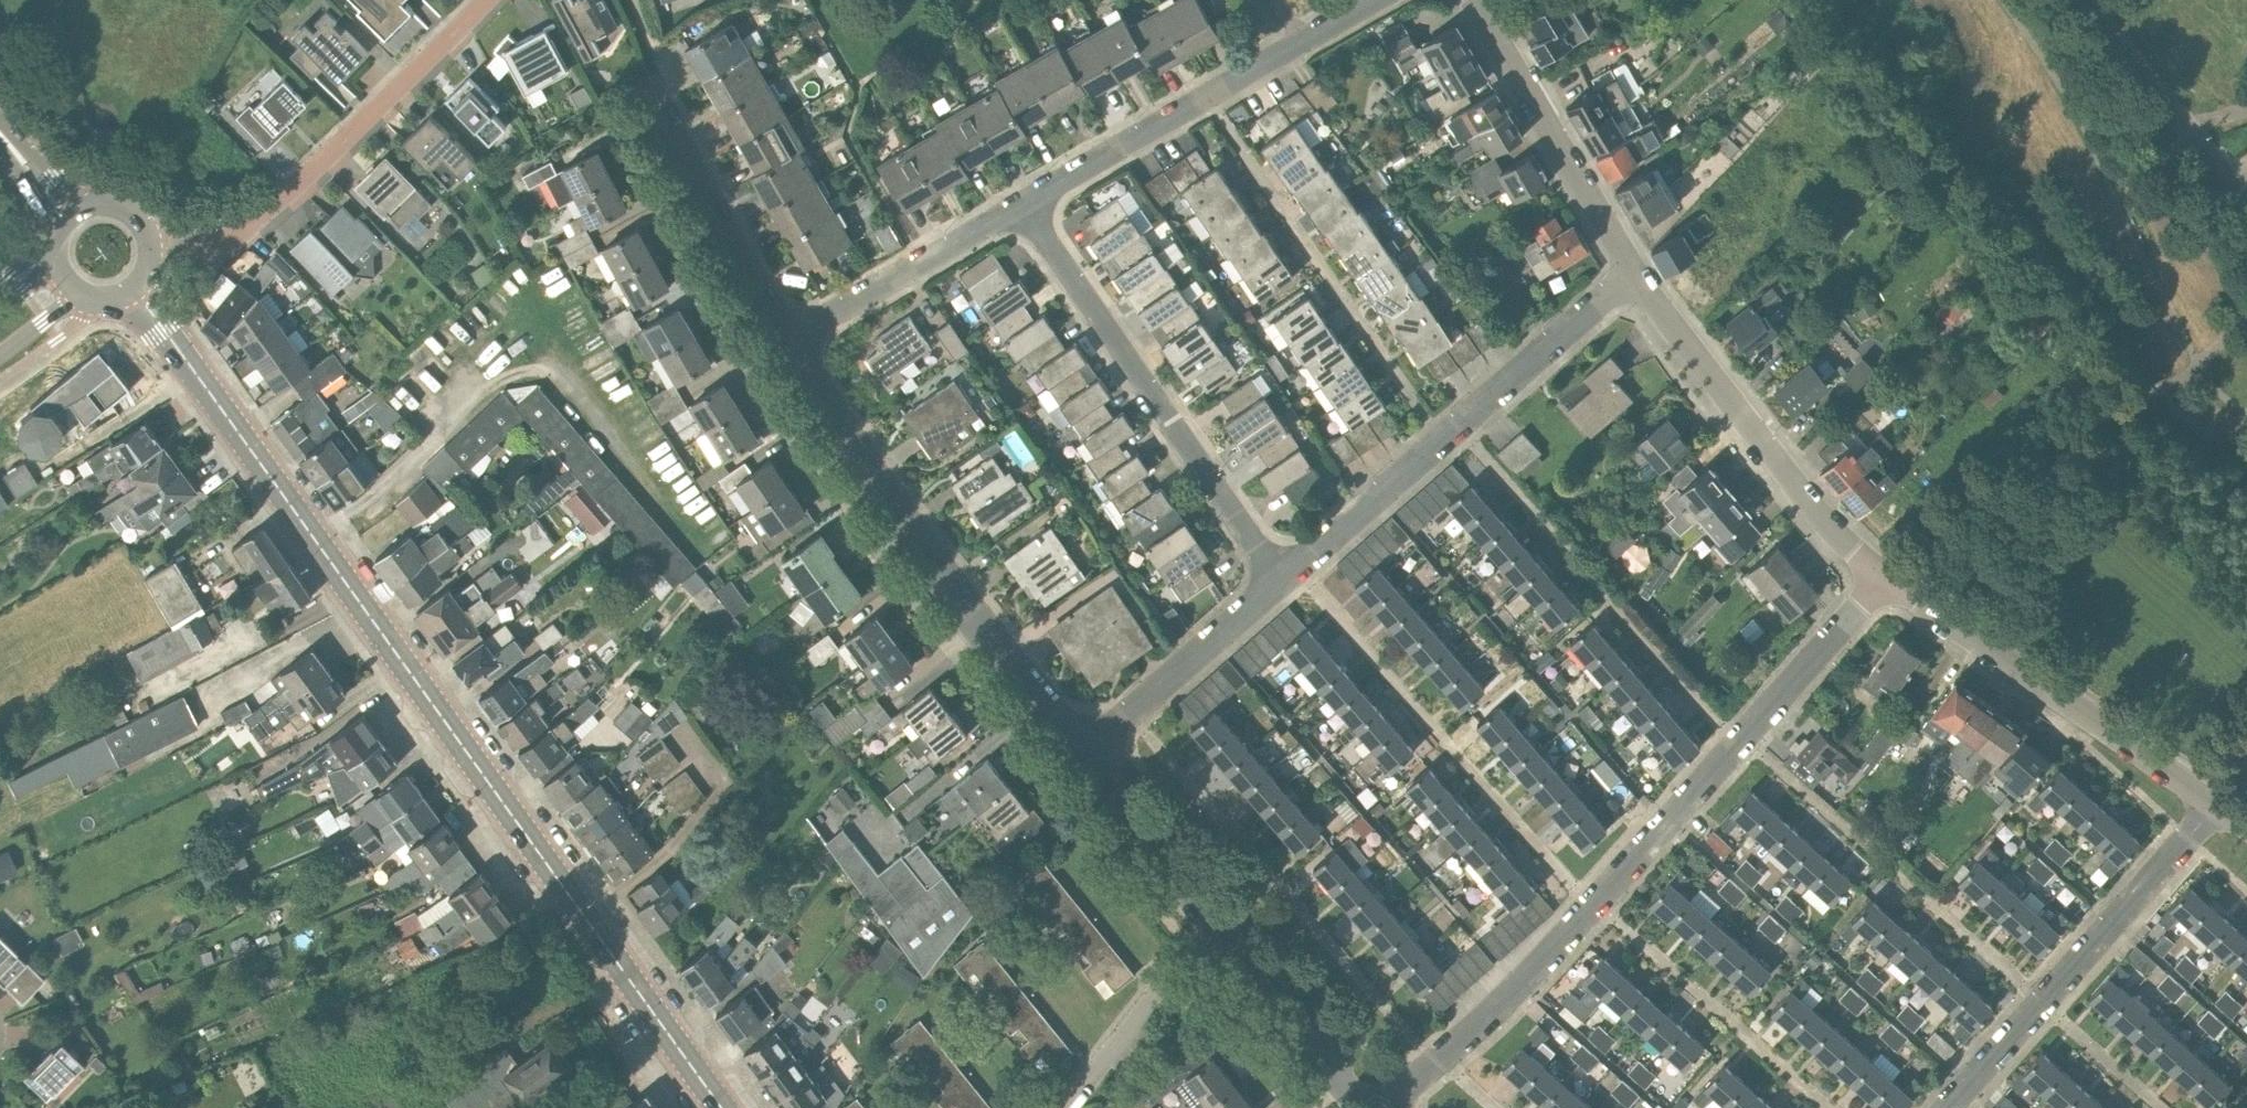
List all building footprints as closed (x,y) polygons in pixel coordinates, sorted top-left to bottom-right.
[(386,37),(413,10),(403,0),(355,0),(362,7),(359,10),(386,37)] [(605,0),(555,0),(587,60),(602,51),(595,37),(618,25),(605,0)] [(1162,9),(1186,51),(1204,40),(1207,46),(1221,38),(1199,0),(1178,0),(1162,9)] [(1542,64),(1572,46),(1563,30),(1568,26),(1556,6),(1533,20),(1545,40),(1531,48),(1542,64)] [(1186,51),(1162,9),(1130,27),(1147,58),(1151,63),(1152,63),(1158,74),(1171,66),(1169,61),(1186,51)] [(1781,9),(1767,21),(1779,34),(1792,22),(1781,9)] [(343,32),(335,23),(338,19),(328,10),(317,21),(321,25),(314,31),(306,23),(294,35),(302,43),(291,55),(314,78),(325,67),(340,81),(370,51),(347,28),(343,32)] [(1147,58),(1130,27),(1124,16),(1092,34),(1116,76),(1119,81),(1137,72),(1133,66),(1147,58)] [(1427,60),(1434,72),(1472,50),(1457,25),(1418,48),(1403,21),(1380,33),(1403,73),(1427,60)] [(704,82),(709,79),(752,54),(734,23),(691,48),(701,66),(696,69),(704,82)] [(569,70),(552,40),(546,28),(533,35),(518,43),(510,35),(496,51),(512,65),(527,93),(569,70)] [(1116,76),(1092,34),(1062,51),(1082,89),(1089,99),(1103,91),(1099,86),(1116,76)] [(1704,35),(1694,44),(1702,54),(1712,45),(1704,35)] [(1082,89),(1062,51),(1059,46),(1027,64),(1052,106),(1055,112),(1068,104),(1065,99),(1082,89)] [(1472,50),(1434,72),(1444,89),(1446,88),(1452,99),(1488,78),(1472,50)] [(836,62),(830,51),(816,59),(820,66),(827,67),(836,62)] [(727,110),(726,109),(769,85),(752,54),(709,79),(720,98),(715,100),(722,113),(727,110)] [(1581,131),(1611,113),(1646,92),(1627,62),(1613,71),(1610,67),(1592,78),(1599,90),(1568,109),(1581,131)] [(1052,106),(1027,64),(997,82),(1000,88),(1024,130),(1038,122),(1035,116),(1052,106)] [(490,144),(507,127),(494,114),(501,106),(471,75),(447,98),(490,144)] [(1299,90),(1315,112),(1332,100),(1317,78),(1299,90)] [(291,127),(287,122),(308,102),(285,79),(255,108),(251,104),(237,117),(267,149),(291,127)] [(745,141),(744,140),(787,115),(769,85),(726,109),(727,110),(737,128),(732,131),(740,144),(745,141)] [(594,102),(584,86),(570,94),(579,111),(594,102)] [(1024,130),(1000,88),(968,106),(993,148),(996,154),(1009,146),(1005,140),(1024,130)] [(1304,120),(1315,112),(1299,90),(1289,97),(1304,120)] [(1447,135),(1454,147),(1509,113),(1497,92),(1467,111),(1450,121),(1455,130),(1447,135)] [(1304,120),(1289,97),(1278,104),(1294,127),(1296,125),(1304,120)] [(1380,100),(1372,110),(1380,116),(1388,106),(1380,100)] [(1267,112),(1282,134),(1294,127),(1278,104),(1267,112)] [(841,125),(846,122),(849,106),(835,114),(841,125)] [(993,148),(968,106),(938,124),(941,129),(966,171),(977,165),(974,159),(993,148)] [(1256,120),(1270,142),(1282,134),(1267,112),(1256,120)] [(1509,113),(1454,147),(1448,151),(1457,166),(1467,160),(1465,156),(1486,142),(1494,155),(1523,137),(1509,113)] [(1611,113),(1581,131),(1595,154),(1625,135),(1611,113)] [(404,142),(450,189),(478,162),(432,115),(404,142)] [(757,175),(799,150),(805,147),(787,115),(744,140),(745,141),(756,160),(751,163),(757,175)] [(1597,159),(1610,180),(1638,163),(1635,159),(1650,150),(1649,149),(1665,140),(1653,118),(1637,128),(1639,133),(1635,136),(1597,159)] [(846,122),(841,125),(832,131),(837,140),(843,136),(846,122)] [(1294,127),(1282,134),(1270,142),(1262,148),(1277,170),(1311,146),(1296,125),(1294,127)] [(966,171),(941,129),(911,147),(935,188),(939,194),(951,187),(948,182),(966,171)] [(1295,191),(1326,168),(1311,146),(1277,170),(1293,192),(1295,191)] [(935,188),(911,147),(879,165),(907,213),(920,205),(916,199),(935,188)] [(1357,156),(1366,166),(1376,157),(1367,147),(1357,156)] [(1395,164),(1406,156),(1401,148),(1390,156),(1390,157),(1370,171),(1382,189),(1392,182),(1383,170),(1394,162),(1395,164)] [(776,206),(818,182),(799,150),(757,175),(768,193),(763,196),(770,209),(776,206)] [(1185,157),(1200,178),(1211,171),(1196,150),(1185,157)] [(1664,163),(1667,161),(1660,150),(1643,160),(1650,171),(1654,169),(1664,163)] [(560,206),(578,196),(612,179),(597,151),(557,172),(552,161),(524,176),(530,188),(547,179),(560,206)] [(1907,160),(1900,151),(1893,157),(1901,166),(1907,160)] [(1550,181),(1534,154),(1504,172),(1497,159),(1471,175),(1479,188),(1484,185),(1489,194),(1485,197),(1487,201),(1507,189),(1515,202),(1550,181)] [(420,218),(434,205),(388,157),(359,185),(401,229),(416,214),(420,218)] [(1200,178),(1185,157),(1174,165),(1189,186),(1200,178)] [(1189,186),(1174,165),(1163,172),(1178,193),(1182,190),(1189,186)] [(1200,178),(1189,186),(1182,190),(1197,212),(1232,189),(1216,167),(1211,171),(1200,178)] [(1310,213),(1343,190),(1328,167),(1326,168),(1295,191),(1310,213)] [(1617,191),(1628,209),(1665,188),(1654,169),(1650,171),(1617,191)] [(1178,193),(1163,172),(1153,180),(1167,201),(1178,193)] [(612,179),(578,196),(587,213),(570,222),(576,233),(559,242),(565,255),(593,240),(587,228),(626,208),(612,179)] [(1167,201),(1153,180),(1142,187),(1156,208),(1167,201)] [(788,240),(793,237),(835,212),(818,182),(776,206),(786,224),(781,227),(788,240)] [(1665,188),(1628,209),(1639,229),(1676,207),(1665,188)] [(1232,189),(1197,212),(1212,234),(1247,211),(1232,189)] [(1325,235),(1327,233),(1358,211),(1343,190),(1310,213),(1325,235)] [(1103,260),(1111,254),(1142,233),(1118,198),(1088,219),(1100,236),(1091,242),(1103,260)] [(356,219),(343,205),(323,225),(312,229),(292,248),(334,293),(354,274),(374,277),(375,277),(374,255),(385,245),(359,217),(356,219)] [(1342,254),(1374,231),(1359,210),(1358,211),(1327,233),(1342,254)] [(1247,211),(1212,234),(1228,257),(1230,256),(1262,233),(1247,211)] [(854,244),(835,212),(793,237),(804,255),(798,258),(806,271),(854,244)] [(1539,227),(1547,222),(1542,212),(1533,217),(1539,227)] [(1666,273),(1696,255),(1690,246),(1717,230),(1706,212),(1679,228),(1682,233),(1652,250),(1666,273)] [(1564,232),(1555,217),(1547,222),(1539,227),(1535,229),(1544,244),(1540,246),(1536,240),(1524,249),(1542,278),(1589,248),(1575,225),(1564,232)] [(1180,223),(1178,220),(1171,219),(1168,221),(1173,228),(1180,223)] [(606,248),(621,276),(654,258),(638,230),(606,248)] [(1264,231),(1262,233),(1230,256),(1245,279),(1280,255),(1264,231)] [(1357,277),(1389,254),(1374,231),(1342,254),(1357,277)] [(1142,233),(1111,254),(1123,271),(1114,277),(1126,294),(1135,288),(1165,267),(1142,233)] [(593,240),(565,255),(571,266),(599,252),(593,240)] [(298,272),(277,250),(268,262),(279,271),(279,272),(288,282),(298,272)] [(1372,299),(1404,276),(1389,254),(1357,277),(1372,299)] [(1280,255),(1245,279),(1260,300),(1295,277),(1280,255)] [(1423,263),(1428,270),(1437,263),(1433,256),(1423,263)] [(654,258),(621,276),(614,279),(613,286),(617,294),(623,296),(630,292),(636,304),(669,286),(654,258)] [(202,326),(221,342),(259,295),(279,272),(279,271),(268,262),(255,278),(257,280),(254,283),(249,279),(243,286),(239,283),(202,326)] [(481,288),(495,278),(485,263),(471,273),(481,288)] [(1165,267),(1135,288),(1147,305),(1138,311),(1151,330),(1160,323),(1189,302),(1165,267)] [(1205,271),(1211,280),(1217,276),(1211,267),(1205,271)] [(969,288),(993,323),(1023,303),(1032,296),(1020,279),(1011,285),(999,268),(969,288)] [(1388,322),(1390,321),(1421,299),(1404,276),(1372,299),(1388,322)] [(1774,286),(1782,296),(1789,290),(1781,280),(1774,286)] [(1769,308),(1783,297),(1782,296),(1774,286),(1760,296),(1769,308)] [(1816,305),(1825,316),(1838,306),(1829,294),(1816,305)] [(259,295),(221,342),(217,346),(219,349),(239,335),(245,342),(277,319),(259,295)] [(1274,321),(1290,344),(1325,320),(1309,297),(1274,321)] [(1947,325),(1963,309),(1952,298),(1936,314),(1947,325)] [(1404,342),(1436,319),(1421,299),(1390,321),(1404,342)] [(1189,302),(1160,323),(1171,339),(1162,345),(1174,363),(1212,336),(1189,302)] [(1023,303),(993,323),(1017,358),(1026,352),(1055,333),(1056,331),(1043,313),(1035,319),(1023,303)] [(1733,320),(1735,323),(1730,327),(1750,352),(1778,329),(1766,315),(1763,317),(1753,304),(1733,320)] [(601,323),(608,334),(637,318),(630,307),(601,323)] [(318,314),(321,318),(328,318),(332,315),(325,308),(318,314)] [(647,328),(662,354),(694,335),(679,309),(647,328)] [(1239,316),(1246,326),(1257,319),(1250,309),(1239,316)] [(890,391),(906,380),(899,371),(932,349),(909,316),(874,340),(880,350),(867,358),(890,391)] [(637,318),(608,334),(614,346),(643,330),(637,318)] [(277,319),(245,342),(252,353),(232,367),(237,373),(288,335),(277,319)] [(1445,347),(1452,342),(1436,319),(1404,342),(1419,364),(1423,362),(1434,354),(1445,347)] [(1325,320),(1290,344),(1304,364),(1307,363),(1338,341),(1325,320)] [(1484,320),(1478,324),(1493,345),(1505,336),(1484,320)] [(970,351),(957,333),(950,322),(937,331),(957,360),(970,351)] [(1493,345),(1478,324),(1467,332),(1482,352),(1493,345)] [(1482,352),(1467,332),(1456,339),(1471,360),(1482,352)] [(1055,333),(1026,352),(1050,387),(1079,367),(1088,360),(1076,343),(1067,349),(1055,333)] [(268,375),(300,352),(288,335),(237,373),(241,379),(260,364),(268,375)] [(694,335),(662,354),(652,360),(668,388),(675,383),(678,381),(679,382),(711,363),(694,335)] [(1212,336),(1174,363),(1186,381),(1195,375),(1206,391),(1236,370),(1212,336)] [(1338,341),(1307,363),(1322,386),(1356,362),(1341,339),(1338,341)] [(1456,339),(1452,342),(1445,347),(1460,367),(1471,360),(1456,339)] [(1460,367),(1445,347),(1434,354),(1448,376),(1460,367)] [(1826,350),(1818,357),(1835,375),(1843,368),(1826,350)] [(293,382),(312,369),(300,352),(268,375),(276,385),(256,399),(260,405),(293,382)] [(299,459),(301,457),(331,435),(339,429),(326,411),(330,409),(318,391),(347,371),(335,353),(312,369),(293,382),(305,399),(273,423),(299,459)] [(1448,376),(1434,354),(1423,362),(1437,383),(1448,376)] [(1592,437),(1634,399),(1615,378),(1624,369),(1611,355),(1584,378),(1586,380),(1593,389),(1568,410),(1592,437)] [(1857,389),(1875,369),(1862,356),(1843,375),(1857,389)] [(1356,362),(1322,386),(1337,408),(1371,384),(1356,362)] [(1780,392),(1795,411),(1828,386),(1809,362),(1794,374),(1797,379),(1780,392)] [(1079,367),(1050,387),(1073,421),(1102,401),(1112,395),(1100,377),(1091,384),(1079,367)] [(1286,377),(1279,367),(1271,373),(1278,383),(1286,377)] [(1864,386),(1867,389),(1878,378),(1875,376),(1864,386)] [(1238,440),(1278,413),(1254,378),(1223,399),(1234,416),(1226,422),(1238,440)] [(943,458),(975,436),(968,426),(979,418),(955,382),(916,408),(918,412),(909,419),(935,457),(940,453),(943,458)] [(538,386),(536,383),(505,388),(502,390),(503,392),(516,406),(538,386)] [(647,400),(654,412),(682,396),(675,384),(668,388),(647,400)] [(1371,384),(1337,408),(1352,429),(1355,427),(1366,420),(1377,413),(1386,406),(1371,384)] [(692,404),(710,431),(741,411),(724,385),(692,404)] [(583,482),(594,495),(617,476),(538,386),(516,406),(526,417),(562,458),(583,482)] [(526,417),(516,406),(503,392),(447,444),(469,468),(487,451),(498,441),(526,417)] [(984,399),(990,408),(998,403),(992,394),(984,399)] [(682,396),(654,412),(661,424),(689,407),(682,396)] [(367,408),(360,398),(351,405),(358,414),(367,408)] [(1018,409),(1026,421),(1038,413),(1030,401),(1018,409)] [(1073,421),(1096,454),(1097,456),(1118,442),(1135,430),(1123,412),(1114,418),(1102,401),(1073,421)] [(46,415),(35,414),(34,411),(31,412),(32,415),(22,421),(20,420),(19,423),(21,424),(20,436),(17,437),(18,439),(21,438),(28,447),(27,450),(30,451),(31,449),(42,450),(43,453),(46,452),(45,449),(54,442),(56,444),(58,441),(56,440),(57,429),(60,428),(59,425),(56,426),(49,417),(48,416),(49,414),(47,412),(46,415)] [(741,411),(710,431),(727,458),(758,438),(741,411)] [(1269,468),(1301,447),(1278,413),(1238,440),(1250,457),(1258,451),(1269,468)] [(1377,413),(1366,420),(1380,442),(1392,434),(1377,413)] [(1627,454),(1648,480),(1689,445),(1667,419),(1627,454)] [(1366,420),(1355,427),(1370,449),(1380,442),(1366,420)] [(84,490),(162,444),(146,423),(87,459),(94,470),(78,480),(84,490)] [(1837,492),(1866,467),(1892,443),(1881,432),(1867,445),(1849,426),(1819,453),(1829,464),(1820,472),(1837,492)] [(1355,427),(1352,429),(1344,435),(1359,457),(1370,449),(1355,427)] [(1517,474),(1541,453),(1522,432),(1498,453),(1517,474)] [(320,482),(349,460),(331,435),(301,457),(320,482)] [(1359,457),(1344,435),(1333,442),(1348,464),(1359,457)] [(992,454),(1003,447),(998,439),(979,452),(984,458),(991,453),(992,454)] [(487,451),(493,457),(503,447),(498,441),(487,451)] [(1097,456),(1096,454),(1087,461),(1111,496),(1142,475),(1150,469),(1138,453),(1129,458),(1118,442),(1097,456)] [(1348,464),(1333,442),(1322,450),(1337,471),(1348,464)] [(469,468),(447,444),(422,466),(445,490),(469,468)] [(1922,444),(1919,448),(1920,453),(1926,454),(1929,451),(1928,445),(1922,444)] [(1325,481),(1301,447),(1269,468),(1262,473),(1273,491),(1283,485),(1294,502),(1325,481)] [(103,522),(128,507),(180,469),(165,448),(128,474),(134,485),(96,512),(103,522)] [(984,526),(986,525),(993,534),(1012,521),(1010,518),(1038,500),(1023,478),(1019,481),(1012,471),(1007,475),(994,455),(957,480),(976,508),(973,510),(984,526)] [(571,490),(583,482),(562,458),(555,463),(553,465),(556,469),(545,477),(537,483),(549,498),(567,484),(571,490)] [(368,485),(349,460),(320,482),(338,506),(368,485)] [(726,474),(721,477),(729,490),(739,483),(755,507),(788,485),(772,460),(754,472),(745,462),(726,475),(726,474)] [(16,497),(37,484),(24,463),(3,475),(16,497)] [(705,488),(721,477),(726,474),(718,463),(697,477),(705,488)] [(1444,471),(1462,492),(1472,483),(1454,463),(1444,471)] [(1669,546),(1674,538),(1729,490),(1708,467),(1699,475),(1688,463),(1670,479),(1680,492),(1689,503),(1656,531),(1669,546)] [(1866,467),(1837,492),(1858,516),(1897,482),(1892,475),(1887,469),(1876,478),(1866,467)] [(180,469),(128,507),(138,519),(139,518),(148,531),(163,521),(167,526),(189,511),(181,500),(195,490),(180,469)] [(1434,479),(1452,500),(1462,492),(1444,471),(1434,479)] [(1772,489),(1780,483),(1771,471),(1763,477),(1772,489)] [(1142,475),(1111,496),(1135,531),(1166,511),(1175,505),(1162,487),(1153,492),(1142,475)] [(414,525),(444,503),(426,479),(397,502),(414,525)] [(1443,508),(1449,503),(1452,500),(1434,479),(1425,487),(1443,508)] [(1472,483),(1462,492),(1452,500),(1449,503),(1468,524),(1490,505),(1472,483)] [(788,485),(755,507),(742,516),(758,542),(763,538),(771,550),(796,534),(788,522),(806,510),(788,485)] [(1416,495),(1434,516),(1443,508),(1425,487),(1416,495)] [(1674,538),(1669,546),(1677,555),(1710,527),(1721,539),(1715,544),(1730,561),(1761,534),(1746,517),(1750,514),(1729,490),(1674,538)] [(1407,503),(1425,524),(1434,516),(1416,495),(1407,503)] [(473,527),(454,500),(451,502),(449,500),(444,503),(414,525),(415,527),(416,528),(377,557),(396,583),(473,527)] [(1425,524),(1407,503),(1398,511),(1416,532),(1425,524)] [(1490,505),(1468,524),(1485,544),(1508,525),(1490,505)] [(1166,511),(1135,531),(1159,565),(1197,537),(1186,521),(1177,526),(1166,511)] [(1384,523),(1402,544),(1411,536),(1393,516),(1384,523)] [(473,527),(396,583),(411,603),(444,579),(437,569),(445,567),(492,532),(483,519),(473,527)] [(1617,557),(1637,540),(1621,521),(1601,538),(1617,557)] [(1375,531),(1393,552),(1402,544),(1384,523),(1375,531)] [(1508,525),(1485,544),(1503,565),(1525,545),(1508,525)] [(261,560),(269,573),(270,572),(272,575),(290,563),(265,526),(233,547),(247,569),(261,560)] [(1073,584),(1057,561),(1070,552),(1052,526),(1006,559),(1018,576),(1021,573),(1037,595),(1040,593),(1047,602),(1073,584)] [(536,543),(542,553),(555,543),(546,530),(536,537),(536,543)] [(1366,539),(1383,560),(1393,552),(1375,531),(1366,539)] [(785,561),(807,592),(843,566),(832,551),(833,550),(823,534),(785,561)] [(1197,537),(1159,565),(1183,599),(1213,579),(1201,561),(1210,555),(1197,537)] [(1357,547),(1374,568),(1379,564),(1383,560),(1366,539),(1357,547)] [(1525,545),(1503,565),(1521,585),(1543,566),(1525,545)] [(1771,595),(1799,570),(1778,546),(1749,570),(1771,595)] [(1347,555),(1365,576),(1374,568),(1357,547),(1347,555)] [(1365,576),(1347,555),(1338,563),(1356,584),(1365,576)] [(173,624),(203,606),(176,561),(146,579),(173,624)] [(1658,588),(1672,569),(1661,561),(1647,580),(1658,588)] [(270,572),(269,573),(271,575),(244,593),(257,613),(273,603),(282,616),(312,595),(290,563),(272,575),(270,572)] [(1379,564),(1374,568),(1365,576),(1356,584),(1374,605),(1397,585),(1379,564)] [(814,607),(816,605),(826,619),(862,594),(843,566),(807,592),(792,602),(795,607),(791,612),(805,623),(817,609),(814,607)] [(1543,566),(1521,585),(1539,606),(1561,586),(1543,566)] [(418,612),(432,632),(504,580),(495,567),(456,595),(451,588),(418,612)] [(1799,570),(1771,595),(1790,618),(1819,593),(1799,570)] [(515,573),(504,580),(432,632),(447,652),(481,627),(476,620),(524,585),(515,573)] [(715,589),(724,583),(718,574),(709,581),(715,589)] [(720,594),(735,583),(732,578),(717,589),(720,594)] [(714,619),(727,608),(708,584),(695,594),(714,619)] [(1392,626),(1415,606),(1397,585),(1374,605),(1392,626)] [(1561,586),(1539,606),(1556,626),(1579,607),(1561,586)] [(1083,663),(1083,662),(1137,624),(1112,588),(1073,615),(1071,612),(1068,614),(1070,617),(1053,628),(1080,665),(1083,663)] [(1689,647),(1700,634),(1696,631),(1723,602),(1713,592),(1674,634),(1689,647)] [(1280,614),(1299,635),(1308,627),(1289,606),(1280,614)] [(1410,647),(1433,627),(1415,606),(1392,626),(1410,647)] [(144,682),(197,654),(194,649),(216,638),(203,614),(128,653),(144,682)] [(1299,635),(1280,614),(1271,622),(1289,643),(1299,635)] [(847,638),(865,663),(896,640),(878,615),(847,638)] [(1759,616),(1748,625),(1758,637),(1769,627),(1759,616)] [(1184,618),(1170,627),(1176,635),(1189,626),(1184,618)] [(546,648),(559,638),(564,634),(555,622),(537,636),(546,648)] [(1289,643),(1271,622),(1262,630),(1280,651),(1285,646),(1289,643)] [(506,623),(454,661),(470,682),(487,670),(491,675),(525,649),(506,623)] [(1590,664),(1612,644),(1594,623),(1571,642),(1590,664)] [(1083,662),(1083,663),(1095,680),(1131,655),(1129,654),(1149,640),(1137,624),(1083,662)] [(1308,627),(1299,635),(1289,643),(1285,646),(1303,667),(1326,648),(1308,627)] [(1428,667),(1451,647),(1433,627),(1410,647),(1428,667)] [(1280,651),(1262,630),(1253,638),(1271,659),(1280,651)] [(817,664),(840,647),(830,633),(806,650),(817,664)] [(559,638),(546,648),(480,696),(498,719),(548,682),(541,671),(555,660),(550,653),(563,643),(559,638)] [(1271,659),(1253,638),(1244,646),(1262,667),(1271,659)] [(1735,638),(1725,647),(1732,655),(1742,645),(1735,638)] [(1888,701),(1920,656),(1894,638),(1867,676),(1879,684),(1874,691),(1888,701)] [(852,688),(862,702),(863,702),(914,665),(896,640),(865,663),(873,673),(852,688)] [(1607,684),(1629,665),(1612,644),(1590,664),(1607,684)] [(1262,667),(1244,646),(1234,654),(1253,675),(1262,667)] [(1446,687),(1468,668),(1451,647),(1428,667),(1446,687)] [(1326,648),(1303,667),(1321,687),(1343,668),(1326,648)] [(267,717),(279,708),(330,671),(314,649),(272,679),(280,691),(271,698),(259,706),(260,707),(267,717)] [(610,678),(591,656),(563,678),(573,691),(587,680),(588,682),(593,677),(601,686),(610,678)] [(1220,667),(1238,688),(1247,680),(1229,659),(1220,667)] [(1625,704),(1647,685),(1629,665),(1607,684),(1625,704)] [(1211,675),(1229,696),(1238,688),(1220,667),(1211,675)] [(1343,668),(1321,687),(1339,708),(1361,688),(1343,668)] [(1468,668),(1446,687),(1463,707),(1486,688),(1468,668)] [(330,671),(279,708),(288,721),(292,718),(299,728),(346,693),(330,671)] [(1550,681),(1559,691),(1569,682),(1560,673),(1550,681)] [(1201,683),(1219,704),(1229,696),(1211,675),(1201,683)] [(1944,722),(1954,729),(1978,696),(1956,680),(1920,729),(1932,738),(1938,730),(1944,722)] [(1210,712),(1214,708),(1219,704),(1201,683),(1192,691),(1210,712)] [(516,744),(548,721),(540,711),(561,695),(552,684),(500,722),(516,744)] [(1642,724),(1664,705),(1647,685),(1625,704),(1642,724)] [(913,718),(923,731),(950,709),(932,686),(892,717),(884,706),(872,715),(857,727),(866,737),(877,729),(885,740),(913,718)] [(1361,688),(1339,708),(1357,728),(1379,709),(1361,688)] [(1289,705),(1296,699),(1289,690),(1282,696),(1289,705)] [(1183,699),(1201,720),(1210,712),(1192,691),(1183,699)] [(183,694),(104,734),(119,764),(143,752),(197,725),(183,694)] [(537,771),(568,749),(598,718),(593,712),(599,706),(590,694),(564,716),(520,749),(537,771)] [(1978,696),(1955,729),(1962,735),(1940,761),(1944,765),(1929,785),(1931,787),(1937,792),(1956,770),(2000,712),(1978,696)] [(1551,718),(1561,708),(1551,697),(1541,707),(1551,718)] [(683,699),(653,716),(663,733),(693,716),(683,699)] [(1201,720),(1183,699),(1174,707),(1192,728),(1201,720)] [(244,717),(254,712),(248,700),(222,713),(228,725),(244,717)] [(614,722),(624,731),(644,710),(633,701),(614,722)] [(762,727),(774,718),(761,701),(747,712),(758,726),(760,724),(762,727)] [(857,726),(857,727),(872,715),(863,702),(862,702),(827,729),(836,742),(857,726)] [(1596,711),(1588,703),(1578,711),(1586,720),(1595,712),(1596,711)] [(118,725),(130,720),(122,704),(111,710),(111,711),(118,725)] [(1478,724),(1497,745),(1519,726),(1501,705),(1478,724)] [(1660,744),(1682,725),(1664,705),(1642,724),(1660,744)] [(260,707),(254,712),(244,717),(252,728),(267,717),(260,707)] [(1214,708),(1210,712),(1201,720),(1192,728),(1210,749),(1233,729),(1214,708)] [(950,709),(923,731),(908,744),(918,757),(927,750),(935,761),(969,734),(950,709)] [(1379,709),(1357,728),(1375,749),(1397,729),(1379,709)] [(644,710),(624,731),(635,740),(654,719),(644,710)] [(2000,712),(1956,770),(1958,772),(1966,778),(1969,780),(1976,786),(1998,759),(2021,728),(2000,712)] [(352,764),(383,740),(364,715),(333,739),(297,765),(286,772),(293,786),(310,778),(328,772),(352,764)] [(1909,746),(1919,732),(1908,724),(1898,738),(1909,746)] [(1682,725),(1660,744),(1678,766),(1700,746),(1682,725)] [(1519,726),(1497,745),(1514,766),(1537,746),(1519,726)] [(1874,765),(1897,736),(1884,726),(1861,754),(1867,759),(1874,765)] [(1233,729),(1210,749),(1228,769),(1251,749),(1233,729)] [(1397,729),(1375,749),(1393,769),(1415,750),(1397,729)] [(1846,754),(1820,731),(1805,748),(1796,739),(1788,747),(1824,779),(1833,769),(1847,781),(1858,769),(1844,757),(1846,754)] [(818,758),(830,745),(819,734),(807,748),(818,758)] [(2005,780),(2022,795),(2032,783),(2031,783),(2051,761),(2023,736),(1998,764),(2010,774),(2005,780)] [(647,767),(671,750),(662,737),(637,754),(647,767)] [(383,740),(352,764),(328,772),(332,784),(340,806),(368,786),(399,763),(383,740)] [(1537,746),(1514,766),(1532,786),(1554,766),(1537,746)] [(1251,749),(1228,769),(1246,790),(1269,770),(1251,749)] [(671,750),(647,767),(656,780),(680,763),(671,750)] [(25,755),(31,767),(40,763),(34,751),(25,755)] [(59,756),(10,781),(17,795),(67,771),(59,756)] [(1596,768),(1613,786),(1625,775),(1608,756),(1596,768)] [(964,824),(980,811),(1011,786),(989,758),(958,783),(941,796),(964,824)] [(545,782),(563,808),(594,784),(576,759),(545,782)] [(1869,771),(1874,765),(1867,759),(1862,765),(1869,771)] [(765,763),(754,774),(765,785),(776,774),(765,763)] [(914,793),(938,773),(930,763),(906,783),(914,793)] [(1554,766),(1532,786),(1549,806),(1572,786),(1554,766)] [(1426,807),(1448,788),(1430,767),(1408,787),(1426,807)] [(2032,783),(2022,795),(2039,810),(2048,799),(2060,809),(2080,787),(2059,768),(2040,790),(2032,783)] [(672,801),(696,783),(686,770),(662,788),(672,801)] [(1269,770),(1246,790),(1264,810),(1286,790),(1269,770)] [(377,796),(382,802),(374,808),(372,813),(381,825),(393,816),(423,794),(407,773),(377,796)] [(601,780),(594,784),(563,808),(577,827),(615,799),(623,793),(608,774),(601,780)] [(705,796),(696,783),(672,801),(681,814),(705,796)] [(1011,786),(980,811),(999,835),(991,842),(1006,861),(1030,843),(1022,833),(1038,820),(1011,786)] [(1291,786),(1286,790),(1264,810),(1282,830),(1304,811),(1301,807),(1305,803),(1291,786)] [(1572,786),(1549,806),(1567,826),(1589,806),(1572,786)] [(843,815),(857,803),(844,787),(829,799),(843,815)] [(1367,807),(1377,798),(1368,787),(1357,796),(1367,807)] [(2080,787),(2060,809),(2080,827),(2100,805),(2080,787)] [(1444,828),(1466,808),(1448,788),(1426,807),(1444,828)] [(1751,830),(1771,809),(1750,791),(1721,824),(1729,831),(1739,819),(1751,830)] [(396,851),(410,840),(440,817),(423,794),(393,816),(381,825),(375,830),(376,831),(384,842),(392,853),(396,851)] [(615,799),(577,827),(590,844),(627,816),(615,799)] [(1370,810),(1377,817),(1386,809),(1380,802),(1370,810)] [(2100,805),(2080,827),(2100,845),(2120,823),(2100,805)] [(1589,806),(1567,826),(1585,847),(1608,828),(1589,806)] [(1461,848),(1483,828),(1466,808),(1444,828),(1461,848)] [(336,809),(324,814),(332,831),(343,826),(336,809)] [(1772,848),(1791,827),(1771,809),(1751,830),(1744,838),(1764,857),(1772,848)] [(1304,811),(1282,830),(1300,851),(1322,831),(1304,811)] [(910,824),(920,837),(932,827),(922,814),(910,824)] [(627,816),(590,844),(604,862),(641,834),(627,816)] [(396,851),(406,865),(401,869),(379,880),(387,892),(410,881),(429,867),(457,846),(460,844),(444,821),(440,817),(396,851)] [(361,843),(376,831),(375,830),(367,820),(352,832),(339,842),(346,851),(361,843)] [(222,852),(237,845),(226,823),(211,831),(222,852)] [(2120,823),(2100,845),(2111,855),(2101,866),(2111,875),(2141,841),(2120,823)] [(1792,866),(1811,845),(1791,827),(1772,848),(1792,866)] [(1479,868),(1501,849),(1483,828),(1461,848),(1479,868)] [(353,860),(369,854),(384,842),(376,831),(361,843),(346,851),(353,860)] [(1724,856),(1732,848),(1714,831),(1706,840),(1724,856)] [(641,834),(604,862),(617,880),(654,852),(641,834)] [(1333,889),(1355,869),(1370,857),(1352,836),(1315,868),(1333,889)] [(1907,849),(1913,842),(1907,836),(1900,844),(1907,849)] [(2052,857),(2063,845),(2055,837),(2043,849),(2052,857)] [(203,855),(195,839),(184,845),(192,860),(203,855)] [(878,873),(854,843),(837,857),(924,975),(974,912),(919,844),(903,857),(902,856),(878,873)] [(1812,884),(1832,863),(1811,845),(1792,866),(1812,884)] [(2063,845),(2052,857),(2061,865),(2072,853),(2063,845)] [(457,846),(429,867),(446,890),(475,870),(457,846)] [(729,860),(736,866),(748,854),(741,847),(729,860)] [(1959,881),(1980,900),(2000,878),(1988,867),(1998,855),(1990,847),(1959,881)] [(1497,889),(1519,870),(1501,849),(1479,868),(1497,889)] [(16,870),(6,850),(0,853),(0,879),(16,870)] [(823,858),(832,869),(840,862),(831,852),(823,858)] [(2027,870),(2036,878),(2046,866),(2037,858),(2027,870)] [(1735,871),(1744,879),(1755,866),(1747,859),(1735,871)] [(1852,881),(1832,863),(1812,884),(1833,902),(1852,881)] [(229,872),(236,885),(252,877),(245,864),(229,872)] [(1038,894),(1049,907),(1069,891),(1047,864),(1018,886),(1030,901),(1038,894)] [(1755,866),(1744,879),(1753,887),(1764,874),(1755,866)] [(2046,866),(2036,878),(2045,885),(2055,874),(2046,866)] [(1373,890),(1355,869),(1333,889),(1351,909),(1373,890)] [(1651,903),(1672,921),(1691,899),(1679,888),(1689,877),(1681,869),(1651,903)] [(475,870),(446,890),(457,905),(433,922),(443,934),(499,895),(481,871),(477,874),(475,870)] [(679,877),(670,883),(661,870),(628,894),(657,932),(689,908),(697,901),(690,891),(679,877)] [(1537,890),(1519,870),(1497,889),(1515,910),(1519,906),(1528,898),(1537,890)] [(698,903),(720,886),(711,875),(690,891),(697,901),(698,903)] [(1728,898),(1738,886),(1730,878),(1719,890),(1728,898)] [(2000,917),(2020,895),(2000,878),(1980,900),(2000,917)] [(1738,886),(1728,898),(1736,906),(1747,894),(1738,886)] [(2192,926),(2211,905),(2190,886),(2160,919),(2168,926),(2179,914),(2192,926)] [(1373,890),(1351,909),(1369,929),(1391,910),(1373,890)] [(1528,898),(1546,919),(1555,911),(1537,890),(1528,898)] [(1069,891),(1049,907),(1041,914),(1053,929),(1061,922),(1071,935),(1091,919),(1069,891)] [(443,934),(433,922),(432,923),(433,925),(418,931),(429,946),(432,944),(441,956),(476,930),(483,940),(491,935),(496,942),(523,930),(515,919),(516,918),(499,895),(443,934)] [(1776,908),(1785,915),(1795,903),(1787,895),(1776,908)] [(2020,935),(2040,913),(2020,895),(2000,917),(2020,935)] [(1459,898),(1453,904),(1464,917),(1471,911),(1459,898)] [(1519,906),(1537,927),(1546,919),(1528,898),(1519,906)] [(1874,939),(1893,917),(1873,898),(1841,933),(1850,941),(1851,939),(1863,949),(1873,938),(1874,939)] [(1691,899),(1672,921),(1691,939),(1711,917),(1691,899)] [(1795,903),(1785,915),(1793,923),(1804,910),(1795,903)] [(2211,905),(2192,926),(2212,944),(2231,922),(2211,905)] [(1510,914),(1528,935),(1537,927),(1519,906),(1515,910),(1510,914)] [(1391,910),(1369,929),(1387,950),(1409,930),(1391,910)] [(682,966),(696,984),(719,967),(735,948),(725,940),(726,938),(727,939),(741,922),(728,911),(706,937),(708,939),(699,946),(703,951),(682,966)] [(2051,923),(2040,913),(2020,935),(2041,953),(2071,920),(2062,911),(2051,923)] [(1501,922),(1519,943),(1528,935),(1510,914),(1501,922)] [(1767,935),(1778,922),(1770,914),(1758,927),(1767,935)] [(1711,917),(1691,939),(1711,957),(1731,935),(1711,917)] [(1893,957),(1913,935),(1893,917),(1874,939),(1893,957)] [(1091,919),(1071,935),(1063,941),(1074,955),(1082,949),(1093,962),(1113,947),(1091,919)] [(1491,930),(1509,951),(1519,943),(1501,922),(1491,930)] [(1787,929),(1778,922),(1767,935),(1776,942),(1787,929)] [(2212,944),(2231,962),(2246,944),(2246,937),(2231,922),(2212,944)] [(53,939),(62,955),(84,943),(75,926),(53,939)] [(762,981),(787,964),(779,952),(794,940),(786,930),(753,969),(762,981)] [(1409,930),(1387,950),(1405,970),(1427,951),(1409,930)] [(1509,951),(1491,930),(1482,938),(1500,959),(1509,951)] [(2164,938),(2158,932),(2148,942),(2163,955),(2176,941),(2168,933),(2164,938)] [(266,934),(256,938),(260,947),(270,943),(266,934)] [(719,967),(696,984),(709,1002),(740,980),(733,971),(743,960),(744,961),(759,944),(746,934),(735,948),(719,967)] [(1731,935),(1711,957),(1731,974),(1751,952),(1731,935)] [(1913,974),(1933,952),(1913,935),(1893,957),(1913,974)] [(45,980),(0,936),(0,981),(22,1003),(45,980)] [(420,951),(412,937),(398,944),(406,959),(420,951)] [(879,949),(894,962),(904,951),(888,938),(879,949)] [(975,972),(986,985),(1006,969),(984,941),(956,964),(967,978),(975,972)] [(1468,950),(1487,971),(1495,964),(1477,942),(1468,950)] [(2231,962),(2246,975),(2246,944),(2231,962)] [(2148,975),(2158,964),(2137,945),(2127,957),(2148,975)] [(1113,947),(1093,962),(1085,969),(1097,984),(1105,977),(1115,991),(1135,975),(1113,947)] [(1459,958),(1477,979),(1487,971),(1468,950),(1459,958)] [(1815,968),(1824,958),(1815,950),(1806,961),(1815,968)] [(1432,983),(1441,974),(1444,971),(1427,951),(1405,970),(1423,991),(1432,983)] [(1751,952),(1731,974),(1752,993),(1771,971),(1751,952)] [(1933,992),(1953,970),(1933,952),(1913,974),(1933,992)] [(2183,975),(2194,963),(2185,955),(2174,967),(2183,975)] [(1577,1026),(1604,996),(1624,974),(1604,956),(1579,983),(1587,990),(1580,998),(1572,991),(1563,1002),(1570,1009),(1564,1015),(1577,1026)] [(1450,966),(1468,987),(1477,979),(1459,958),(1450,966)] [(2203,971),(2194,963),(2183,975),(2192,983),(2203,971)] [(893,978),(901,983),(911,969),(903,964),(893,978)] [(2090,998),(2111,1017),(2131,994),(2118,983),(2129,971),(2121,964),(2090,998)] [(1441,974),(1459,995),(1468,987),(1450,966),(1444,971),(1441,974)] [(134,1003),(165,989),(162,981),(138,992),(123,967),(115,972),(134,1003)] [(1857,980),(1866,988),(1877,975),(1868,967),(1857,980)] [(986,985),(978,991),(989,1005),(997,999),(1008,1012),(1028,996),(1006,969),(986,985)] [(1953,1010),(1973,988),(1953,970),(1933,992),(1953,1010)] [(1432,983),(1450,1003),(1459,995),(1441,974),(1432,983)] [(1644,992),(1624,974),(1604,996),(1624,1014),(1644,992)] [(1877,975),(1866,988),(1875,996),(1886,982),(1877,975)] [(2158,987),(2166,995),(2177,982),(2169,975),(2158,987)] [(1772,1011),(1793,1029),(1813,1007),(1800,996),(1811,984),(1802,977),(1772,1011)] [(2177,982),(2166,995),(2174,1002),(2185,989),(2177,982)] [(1450,1003),(1432,983),(1423,991),(1441,1011),(1450,1003)] [(751,1027),(772,1012),(775,1009),(757,984),(718,1013),(736,1038),(751,1027)] [(1849,1007),(1860,995),(1851,986),(1839,999),(1849,1007)] [(1994,1006),(1973,988),(1953,1010),(1965,1021),(1954,1033),(1963,1041),(1994,1006)] [(2223,1012),(2234,999),(2225,991),(2214,1005),(2223,1012)] [(79,1005),(72,992),(65,995),(72,1008),(79,1005)] [(1644,992),(1624,1014),(1644,1032),(1664,1010),(1644,992)] [(2131,994),(2111,1017),(2131,1035),(2151,1012),(2131,994)] [(1869,1002),(1860,995),(1849,1007),(1858,1015),(1869,1002)] [(1008,1012),(1000,1018),(1011,1032),(1019,1026),(1030,1039),(1050,1023),(1028,996),(1008,1012)] [(2234,999),(2223,1012),(2232,1019),(2243,1006),(2234,999)] [(772,1012),(751,1027),(761,1040),(745,1051),(763,1074),(794,1051),(794,1050),(784,1037),(794,1029),(795,1015),(801,1008),(792,1000),(777,1018),(772,1012)] [(1896,1017),(1905,1024),(1917,1010),(1907,1003),(1896,1017)] [(2151,1012),(2131,1035),(2151,1052),(2171,1030),(2178,1022),(2158,1004),(2151,1012)] [(1813,1007),(1793,1029),(1813,1047),(1833,1025),(1813,1007)] [(2243,1024),(2246,1020),(2246,1008),(2237,1019),(2243,1024)] [(1664,1010),(1644,1032),(1665,1050),(1684,1028),(1664,1010)] [(1917,1010),(1905,1024),(1915,1032),(1926,1018),(1917,1010)] [(2206,1031),(2218,1018),(2208,1010),(2197,1023),(2206,1031)] [(2226,1025),(2218,1018),(2206,1031),(2215,1038),(2226,1025)] [(912,1049),(923,1063),(943,1047),(921,1019),(892,1042),(904,1056),(912,1049)] [(1889,1043),(1900,1030),(1891,1022),(1880,1035),(1889,1043)] [(1050,1023),(1030,1039),(1022,1046),(1033,1059),(1041,1053),(1053,1067),(1073,1051),(1050,1023)] [(1588,1038),(1597,1045),(1608,1032),(1599,1025),(1588,1038)] [(1833,1025),(1813,1047),(1833,1065),(1853,1043),(1833,1025)] [(763,1074),(779,1097),(811,1073),(801,1059),(805,1057),(823,1035),(814,1026),(798,1048),(794,1050),(794,1051),(763,1074)] [(1549,1034),(1541,1026),(1535,1033),(1543,1040),(1549,1034)] [(1684,1028),(1665,1050),(1685,1068),(1704,1046),(1684,1028)] [(1556,1038),(1561,1043),(1569,1034),(1564,1029),(1556,1038)] [(1900,1030),(1889,1043),(1897,1050),(1909,1038),(1900,1030)] [(2171,1030),(2151,1052),(2171,1070),(2191,1048),(2171,1030)] [(1608,1032),(1597,1045),(1606,1053),(1617,1040),(1608,1032)] [(1947,1058),(1956,1049),(1937,1032),(1929,1041),(1947,1058)] [(1524,1086),(1543,1064),(1555,1051),(1543,1040),(1535,1033),(1503,1068),(1524,1086)] [(553,1038),(548,1042),(547,1041),(536,1049),(536,1052),(512,1069),(491,1042),(472,1056),(474,1058),(437,1087),(454,1107),(483,1107),(501,1094),(511,1107),(519,1107),(558,1079),(566,1090),(578,1082),(570,1071),(574,1067),(560,1050),(561,1049),(553,1038)] [(46,1100),(83,1063),(60,1040),(23,1077),(46,1100)] [(1579,1064),(1591,1051),(1583,1043),(1571,1056),(1579,1064)] [(1853,1043),(1833,1065),(1853,1083),(1873,1061),(1853,1043)] [(945,1090),(965,1074),(943,1047),(923,1063),(915,1069),(926,1083),(934,1077),(945,1090)] [(2191,1048),(2171,1070),(2191,1088),(2211,1066),(2191,1048)] [(779,1097),(788,1107),(835,1107),(837,1107),(820,1085),(841,1056),(831,1049),(815,1071),(811,1073),(779,1097)] [(1210,1107),(1236,1085),(1213,1056),(1207,1061),(1198,1050),(1167,1075),(1176,1086),(1193,1107),(1208,1107),(1210,1107)] [(1600,1058),(1591,1051),(1579,1064),(1588,1072),(1600,1058)] [(2032,1083),(2044,1093),(2064,1071),(2043,1052),(2012,1086),(2021,1094),(2032,1083)] [(105,1064),(95,1055),(88,1062),(98,1072),(105,1064)] [(179,1060),(184,1071),(193,1067),(187,1056),(179,1060)] [(1638,1080),(1649,1068),(1639,1060),(1628,1072),(1638,1080)] [(1873,1061),(1853,1083),(1873,1100),(1893,1078),(1873,1061)] [(1544,1104),(1563,1082),(1543,1064),(1524,1086),(1544,1104)] [(1726,1105),(1746,1083),(1725,1064),(1694,1099),(1703,1106),(1714,1095),(1726,1105)] [(2211,1066),(2191,1088),(2212,1107),(2232,1084),(2211,1066)] [(1649,1068),(1638,1080),(1645,1088),(1657,1075),(1649,1068)] [(2044,1093),(2052,1101),(2046,1107),(2066,1107),(2084,1089),(2064,1071),(2044,1093)] [(987,1102),(965,1074),(945,1090),(937,1097),(946,1107),(952,1107),(957,1104),(960,1107),(979,1107),(987,1102)] [(1873,1100),(1881,1107),(1904,1107),(1924,1085),(1915,1077),(1905,1089),(1893,1078),(1873,1100)] [(1620,1100),(1631,1087),(1622,1079),(1611,1092),(1620,1100)] [(1584,1100),(1563,1082),(1544,1104),(1549,1107),(1577,1107),(1584,1100)] [(1766,1101),(1746,1083),(1726,1105),(1729,1107),(1759,1107),(1766,1101)] [(1210,1107),(1211,1107),(1254,1107),(1236,1085),(1210,1107)] [(1631,1087),(1620,1100),(1629,1107),(1640,1095),(1631,1087)] [(2066,1107),(2102,1107),(2103,1106),(2084,1089),(2066,1107)] [(647,1094),(635,1102),(626,1091),(606,1106),(608,1107),(658,1107),(647,1094)] [(2005,1095),(1996,1104),(2000,1107),(2020,1107),(2005,1095)] [(1674,1107),(1685,1107),(1689,1103),(1681,1096),(1672,1106),(1674,1107)] [(856,1097),(843,1107),(865,1107),(856,1097)]
